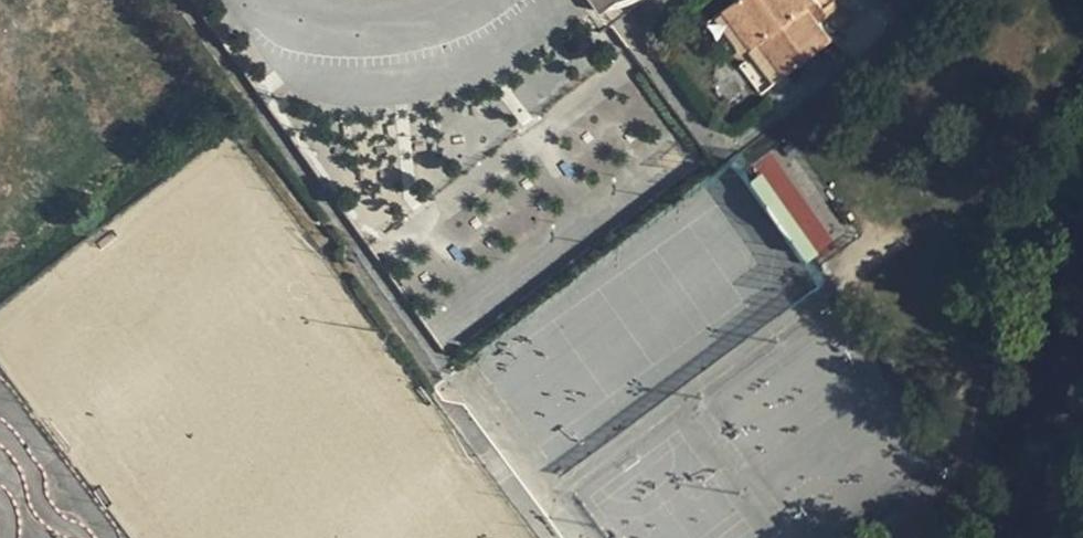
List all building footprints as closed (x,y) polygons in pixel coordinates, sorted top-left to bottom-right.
[(598,12),(605,8),(615,0),(589,0),(598,12)] [(727,7),(755,44),(763,38),(787,71),(831,37),(807,5),(815,0),(736,0),(727,7)] [(745,166),(799,264),(830,247),(776,149),(745,166)]
